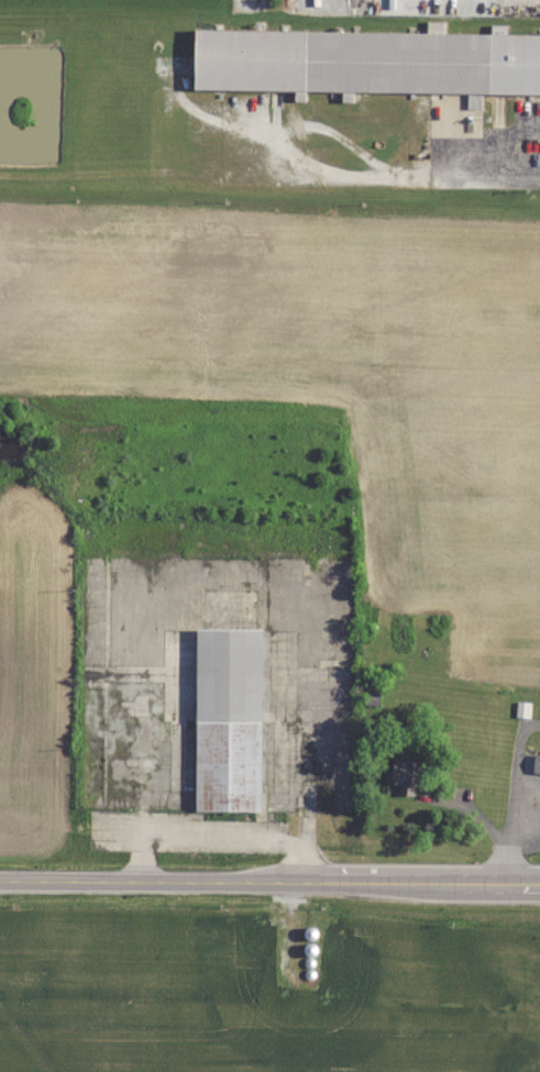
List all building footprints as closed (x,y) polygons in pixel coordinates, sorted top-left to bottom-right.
[(193,89),(294,91),(294,100),(305,100),(305,91),(342,92),(342,101),(352,101),(353,92),(539,96),(539,35),(443,33),(443,22),(428,22),(427,33),(194,29),(193,89)] [(260,812),(261,629),(196,628),(195,812),(260,812)] [(422,786),(422,760),(392,760),(392,783),(400,783),(400,793),(412,793),(412,786),(422,786)]
